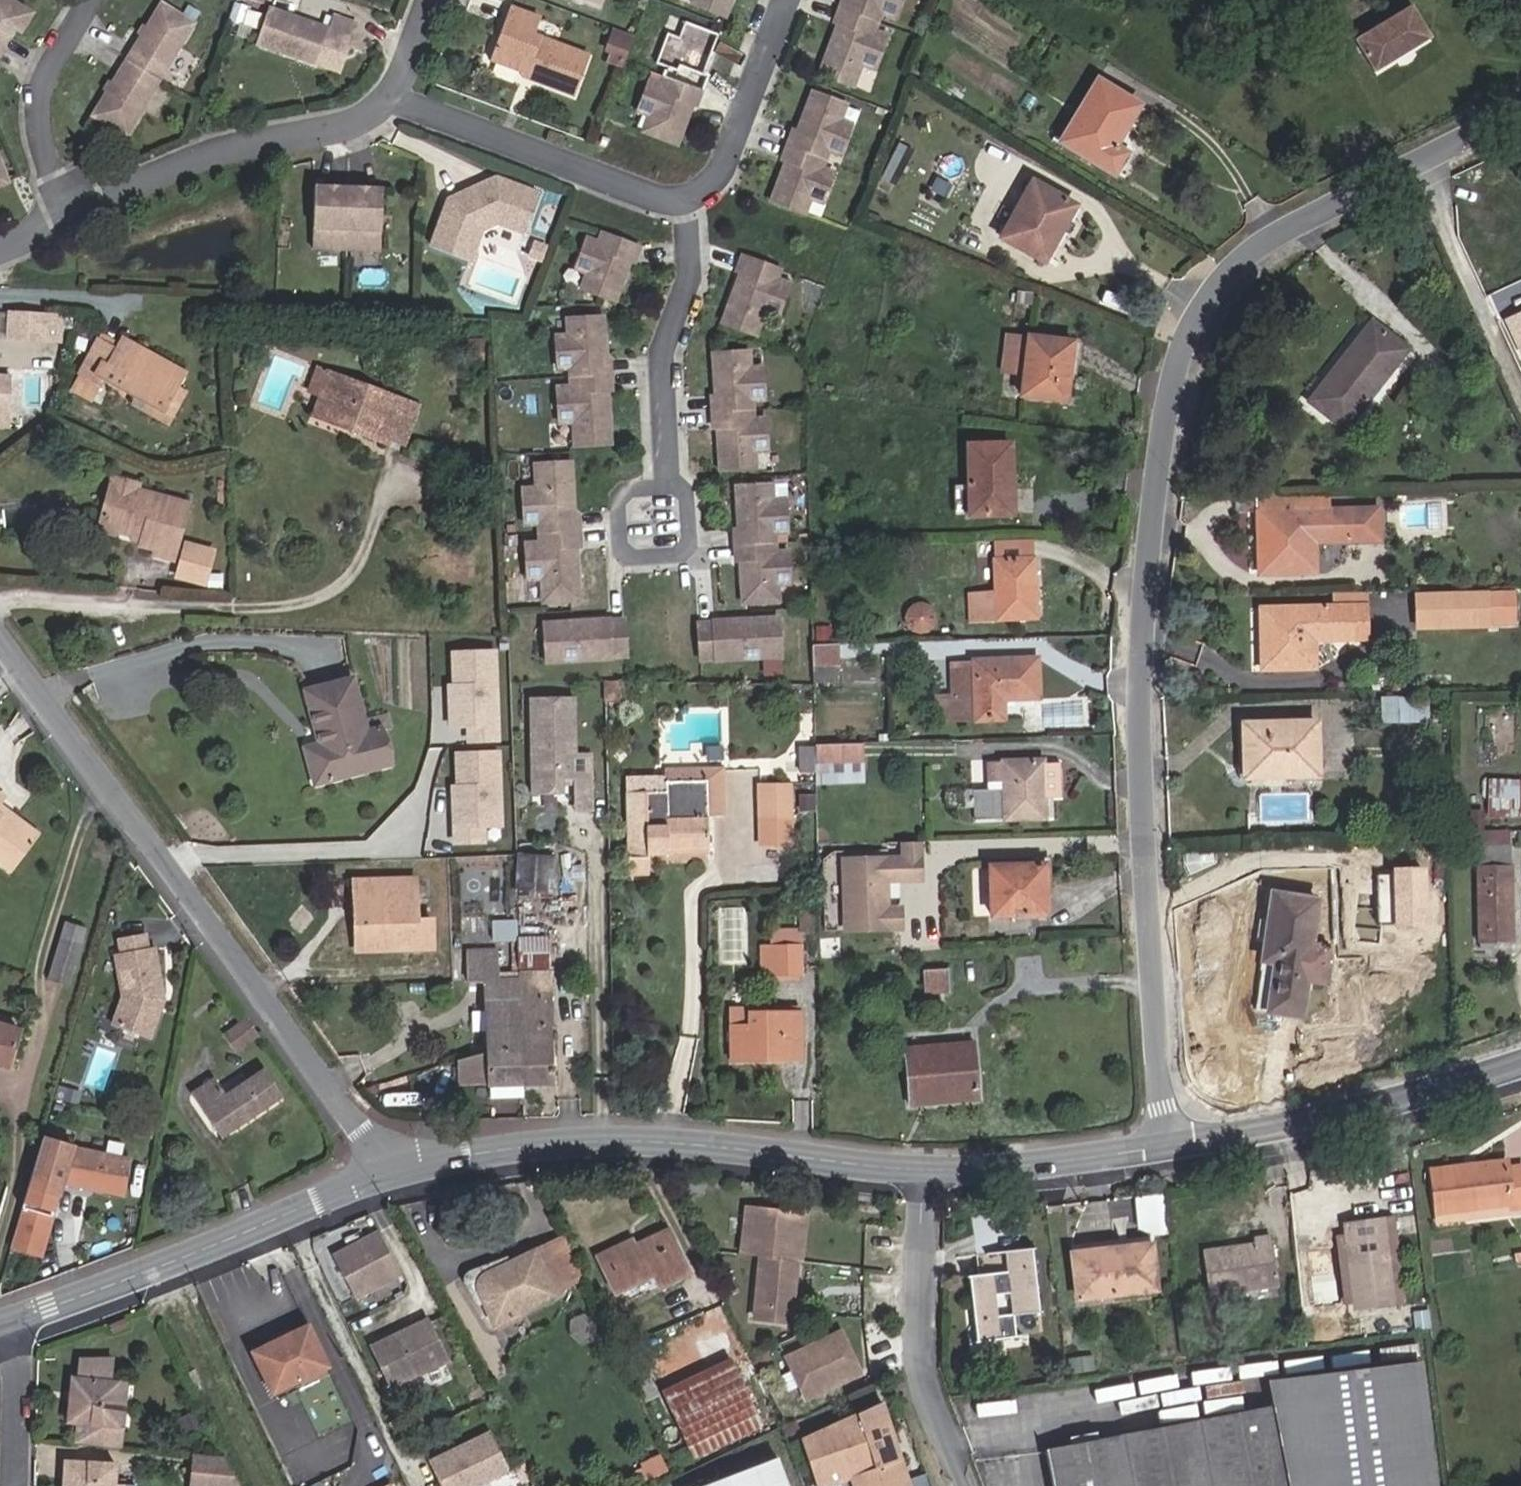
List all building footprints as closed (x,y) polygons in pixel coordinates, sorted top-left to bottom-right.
[(31,14),(8,0),(0,0),(0,33),(8,37),(14,28),(20,32),(31,14)] [(690,4),(725,18),(732,0),(692,0),(690,4)] [(887,36),(874,31),(880,15),(893,20),(900,0),(842,0),(833,23),(837,25),(818,75),(853,88),(861,66),(874,71),(887,36)] [(159,80),(194,24),(161,4),(126,61),(159,80)] [(1269,21),(1269,6),(1256,7),(1256,21),(1269,21)] [(1374,72),(1430,38),(1410,7),(1355,41),(1374,72)] [(345,54),(356,24),(334,16),(329,29),(269,8),(257,43),(318,64),(324,47),(345,54)] [(587,56),(531,35),(538,18),(511,9),(492,61),(525,73),(535,77),(534,81),(572,96),(587,56)] [(703,75),(719,35),(683,22),(678,37),(667,33),(655,64),(666,69),(663,77),(702,91),(707,76),(703,75)] [(624,58),(631,37),(613,30),(605,52),(610,54),(624,58)] [(339,71),(345,54),(324,47),(318,64),(339,71)] [(621,67),(624,58),(610,54),(607,63),(621,67)] [(125,136),(159,80),(126,61),(92,116),(125,136)] [(677,146),(693,105),(696,106),(702,91),(663,77),(660,85),(649,81),(637,112),(648,117),(642,132),(677,146)] [(1149,110),(1098,78),(1059,140),(1124,179),(1134,160),(1126,153),(1149,110)] [(840,156),(851,125),(840,121),(846,105),(811,92),(796,132),(792,130),(786,146),(825,160),(828,152),(840,156)] [(822,204),(833,173),(822,169),(825,160),(786,146),(781,161),(785,162),(769,202),(804,216),(810,200),(822,204)] [(8,183),(0,163),(0,186),(8,183)] [(522,233),(537,193),(496,177),(490,192),(481,195),(477,186),(447,199),(430,246),(470,261),(481,232),(497,224),(522,233)] [(490,192),(496,177),(477,186),(481,195),(490,192)] [(1043,263),(1076,205),(1032,181),(1000,238),(1043,263)] [(380,252),(382,189),(314,186),(311,249),(380,252)] [(614,301),(630,261),(634,262),(639,248),(601,233),(597,243),(586,238),(575,269),(586,273),(581,289),(614,301)] [(541,262),(546,247),(535,242),(529,258),(541,262)] [(777,318),(790,284),(777,279),(780,270),(741,256),(736,271),(740,273),(722,323),(756,335),(764,313),(777,318)] [(1031,305),(1032,294),(1017,292),(1015,303),(1031,305)] [(1507,321),(1520,351),(1520,315),(1507,321)] [(29,337),(29,316),(12,316),(10,336),(29,337)] [(44,337),(44,317),(29,316),(29,337),(44,337)] [(605,360),(603,317),(566,319),(567,336),(555,336),(557,369),(568,368),(569,377),(610,375),(609,360),(605,360)] [(1406,345),(1370,322),(1316,405),(1351,426),(1406,345)] [(1003,378),(1026,380),(1028,335),(1006,333),(1003,378)] [(1071,339),(1028,335),(1026,380),(1026,392),(1069,394),(1071,339)] [(118,346),(99,336),(97,339),(116,350),(118,346)] [(176,388),(184,373),(122,339),(118,346),(116,350),(97,339),(70,389),(90,400),(102,378),(136,397),(163,412),(176,388)] [(483,353),(483,340),(457,341),(458,354),(483,353)] [(764,400),(762,367),(750,368),(749,352),(712,354),(714,397),(711,397),(711,412),(753,411),(752,400),(764,400)] [(321,395),(329,375),(317,371),(310,390),(321,395)] [(403,445),(416,408),(329,375),(321,395),(330,399),(323,418),(388,441),(389,440),(403,445)] [(610,443),(607,391),(611,391),(610,375),(569,377),(570,386),(556,388),(558,424),(572,423),(573,446),(610,443)] [(9,378),(0,378),(0,413),(7,413),(9,378)] [(167,424),(185,393),(176,388),(163,412),(136,397),(133,405),(167,424)] [(323,418),(330,399),(321,395),(314,415),(323,418)] [(767,452),(765,418),(753,419),(753,411),(711,412),(712,428),(717,428),(719,471),(756,469),(755,452),(767,452)] [(1011,515),(1010,444),(968,445),(969,485),(970,515),(1011,515)] [(573,516),(571,462),(534,464),(535,488),(522,489),(524,525),(537,524),(538,533),(579,531),(578,516),(573,516)] [(137,490),(139,485),(112,477),(108,491),(135,499),(137,490)] [(787,533),(785,500),(773,500),(772,484),(735,487),(738,529),(733,530),(734,546),(776,543),(775,534),(787,533)] [(970,515),(969,485),(953,486),(954,516),(970,515)] [(173,561),(188,504),(137,490),(135,499),(108,491),(98,527),(119,533),(129,535),(131,531),(143,534),(141,543),(140,546),(155,550),(153,555),(173,561)] [(1348,541),(1347,510),(1319,511),(1319,494),(1257,495),(1260,574),(1315,573),(1314,542),(1348,541)] [(1373,513),(1355,514),(1355,543),(1375,542),(1373,513)] [(115,536),(119,533),(98,527),(97,531),(115,536)] [(141,543),(143,534),(131,531),(129,535),(131,540),(141,543)] [(581,531),(579,531),(538,533),(539,543),(525,544),(527,580),(541,580),(542,603),(579,601),(576,549),(582,549),(581,531)] [(181,540),(175,580),(211,585),(217,545),(181,540)] [(790,585),(788,551),(776,552),(776,543),(734,546),(735,561),(740,561),(742,604),(779,602),(778,585),(790,585)] [(1036,615),(1037,562),(1000,559),(999,587),(972,587),(971,614),(1036,615)] [(1519,625),(1518,592),(1416,596),(1417,628),(1519,625)] [(1366,606),(1365,594),(1333,595),(1333,607),(1366,606)] [(1366,639),(1366,606),(1333,607),(1261,609),(1262,669),(1314,668),(1313,640),(1366,639)] [(781,657),(778,617),(748,619),(749,625),(743,625),(742,619),(712,621),(712,623),(697,624),(699,661),(715,660),(715,661),(781,657)] [(626,657),(624,620),(609,620),(609,619),(579,621),(580,627),(573,628),(573,621),(543,623),(546,664),(611,659),(611,658),(626,657)] [(838,665),(837,645),(812,645),(813,666),(838,665)] [(500,650),(452,652),(453,685),(448,685),(450,731),(466,731),(467,746),(503,745),(500,650)] [(1039,698),(1037,658),(973,661),(973,663),(950,664),(951,696),(935,696),(936,721),(1004,719),(1003,700),(1039,698)] [(838,683),(838,665),(813,666),(813,684),(838,683)] [(376,768),(366,732),(352,679),(305,692),(320,745),(305,749),(315,784),(376,768)] [(622,701),(622,682),(604,682),(604,701),(622,701)] [(1427,721),(1427,699),(1399,699),(1399,722),(1427,721)] [(592,801),(591,765),(576,766),(574,709),(531,711),(534,807),(563,806),(562,792),(576,791),(576,801),(592,801)] [(1248,775),(1322,773),(1322,721),(1246,723),(1248,775)] [(391,764),(382,728),(366,732),(376,768),(391,764)] [(863,762),(862,744),(814,745),(815,764),(863,762)] [(813,771),(813,748),(799,748),(800,772),(813,771)] [(506,829),(503,751),(454,752),(455,785),(451,785),(453,847),(487,846),(486,830),(506,829)] [(1044,818),(1043,797),(1060,797),(1058,765),(1042,765),(1042,761),(987,763),(989,790),(973,790),(974,820),(1044,818)] [(863,782),(863,762),(815,764),(815,784),(863,782)] [(708,854),(707,816),(706,803),(724,803),(723,768),(666,770),(667,792),(626,793),(628,875),(648,875),(647,855),(708,854)] [(1520,816),(1520,781),(1490,781),(1489,816),(1520,816)] [(793,847),(791,784),(757,784),(758,847),(793,847)] [(814,811),(814,796),(799,796),(800,812),(814,811)] [(725,815),(724,803),(706,803),(707,816),(725,815)] [(0,808),(0,817),(1,818),(12,817),(0,808)] [(1482,828),(1482,812),(1471,813),(1471,828),(1482,828)] [(12,817),(1,818),(0,817),(0,854),(15,865),(38,836),(12,817)] [(843,857),(844,933),(907,932),(906,907),(891,907),(890,885),(926,884),(925,843),(901,844),(901,856),(843,857)] [(1513,942),(1512,867),(1510,867),(1510,846),(1478,846),(1479,942),(1513,942)] [(1434,881),(1435,854),(1378,852),(1377,865),(1414,866),(1413,881),(1434,881)] [(0,854),(0,863),(11,871),(15,865),(0,854)] [(553,897),(554,856),(518,855),(518,896),(553,897)] [(1043,912),(1041,862),(988,863),(991,914),(1043,912)] [(1357,888),(1387,890),(1388,879),(1358,876),(1357,888)] [(404,924),(404,916),(416,916),(415,879),(353,880),(356,952),(396,950),(396,946),(409,945),(409,950),(432,949),(432,923),(404,924)] [(1258,964),(1271,965),(1266,1008),(1310,1012),(1324,892),(1280,888),(1275,915),(1265,913),(1258,964)] [(750,908),(725,907),(722,950),(748,951),(750,908)] [(810,927),(810,907),(801,907),(801,927),(810,927)] [(516,940),(516,921),(493,922),(493,940),(516,940)] [(67,983),(84,928),(66,922),(49,978),(67,983)] [(800,947),(800,936),(796,932),(796,929),(770,930),(771,947),(800,947)] [(150,1039),(164,1000),(155,949),(148,950),(146,935),(117,940),(120,955),(113,957),(121,997),(111,1025),(150,1039)] [(549,971),(547,937),(517,938),(519,972),(549,971)] [(800,947),(771,947),(761,948),(762,975),(801,974),(800,947)] [(521,1052),(519,979),(498,979),(497,950),(466,951),(467,982),(484,982),(487,1053),(521,1052)] [(956,1011),(957,971),(924,969),(923,1009),(956,1011)] [(519,979),(521,1052),(523,1085),(552,1084),(549,971),(519,972),(519,979)] [(802,1058),(802,1011),(730,1010),(731,1058),(802,1058)] [(237,1051),(257,1036),(246,1019),(225,1035),(237,1051)] [(18,1030),(0,1025),(0,1065),(8,1067),(18,1030)] [(978,1097),(974,1044),(923,1048),(908,1049),(912,1102),(978,1097)] [(521,1052),(487,1053),(458,1061),(458,1085),(490,1084),(490,1086),(523,1085),(521,1052)] [(221,1140),(283,1097),(263,1068),(223,1095),(213,1079),(191,1094),(221,1140)] [(523,1095),(523,1085),(490,1086),(490,1096),(523,1095)] [(123,1196),(129,1159),(61,1145),(61,1148),(55,1176),(54,1182),(123,1196)] [(55,1176),(61,1148),(51,1146),(45,1174),(55,1176)] [(1520,1166),(1506,1168),(1505,1161),(1430,1170),(1435,1215),(1509,1205),(1510,1211),(1520,1209),(1520,1168),(1520,1166)] [(1140,1235),(1169,1230),(1163,1193),(1135,1197),(1140,1235)] [(50,1255),(54,1201),(18,1198),(14,1253),(50,1255)] [(1520,1212),(1520,1209),(1510,1211),(1509,1205),(1435,1215),(1436,1223),(1520,1212)] [(801,1261),(806,1214),(747,1207),(741,1254),(763,1256),(797,1260),(801,1261)] [(1402,1303),(1392,1218),(1383,1219),(1393,1304),(1402,1303)] [(1393,1304),(1383,1219),(1345,1224),(1347,1236),(1355,1301),(1356,1309),(1393,1304)] [(657,1288),(687,1273),(667,1232),(634,1248),(631,1241),(597,1257),(614,1293),(651,1275),(657,1288)] [(400,1274),(378,1233),(332,1257),(354,1298),(400,1274)] [(1355,1301),(1347,1236),(1339,1237),(1347,1302),(1355,1301)] [(516,1313),(584,1280),(563,1237),(545,1245),(548,1251),(536,1256),(533,1251),(486,1274),(483,1276),(479,1280),(477,1287),(478,1293),(493,1324),(507,1317),(511,1324),(520,1320),(516,1313)] [(1278,1284),(1270,1237),(1252,1240),(1252,1245),(1202,1253),(1208,1294),(1278,1284)] [(548,1251),(545,1245),(533,1251),(536,1256),(548,1251)] [(1154,1289),(1149,1245),(1072,1254),(1077,1298),(1154,1289)] [(1041,1315),(1034,1253),(977,1260),(979,1278),(970,1279),(978,1345),(1018,1340),(1016,1318),(1041,1315)] [(791,1308),(797,1260),(763,1256),(756,1317),(775,1319),(776,1306),(791,1308)] [(1430,1328),(1427,1303),(1411,1305),(1414,1330),(1430,1328)] [(790,1321),(791,1308),(776,1306),(775,1319),(790,1321)] [(511,1324),(507,1317),(493,1324),(496,1331),(511,1324)] [(127,1328),(123,1318),(109,1324),(113,1333),(127,1328)] [(456,1354),(438,1318),(428,1323),(445,1360),(456,1354)] [(428,1323),(426,1320),(386,1339),(389,1345),(374,1352),(390,1386),(445,1360),(428,1323)] [(326,1367),(307,1327),(253,1353),(272,1393),(274,1392),(278,1400),(299,1390),(295,1382),(325,1368),(326,1367)] [(374,1352),(389,1345),(386,1339),(371,1347),(374,1352)] [(1386,1348),(1388,1363),(1420,1359),(1419,1345),(1386,1348)] [(805,1355),(822,1390),(837,1381),(818,1347),(805,1355)] [(1094,1369),(1093,1355),(1068,1358),(1070,1372),(1094,1369)] [(117,1428),(119,1407),(116,1407),(118,1382),(110,1381),(112,1358),(79,1360),(78,1378),(76,1378),(75,1389),(81,1390),(79,1404),(74,1404),(68,1403),(66,1422),(77,1423),(75,1443),(120,1447),(123,1428),(117,1428)] [(754,1414),(729,1360),(661,1392),(692,1457),(708,1450),(703,1438),(754,1414)] [(1420,1363),(1268,1382),(1272,1406),(1045,1450),(1052,1485),(1435,1485),(1420,1363)] [(299,1390),(328,1375),(325,1368),(295,1382),(299,1390)] [(123,1428),(127,1383),(118,1382),(116,1407),(119,1407),(117,1428),(123,1428)] [(881,1403),(801,1438),(816,1485),(825,1485),(851,1477),(854,1485),(909,1485),(881,1403)] [(199,1425),(192,1412),(179,1418),(185,1432),(199,1425)] [(490,1432),(428,1462),(440,1485),(476,1485),(508,1470),(490,1432)] [(223,1457),(194,1454),(192,1473),(206,1475),(205,1485),(238,1485),(223,1457)] [(665,1471),(659,1456),(642,1464),(648,1479),(665,1471)] [(777,1457),(702,1485),(788,1485),(777,1457)] [(133,1484),(113,1484),(114,1464),(63,1461),(62,1480),(68,1481),(73,1481),(73,1485),(133,1485),(133,1484)] [(206,1475),(192,1473),(191,1485),(205,1485),(206,1475)] [(914,1485),(931,1485),(928,1473),(912,1477),(914,1485)]
